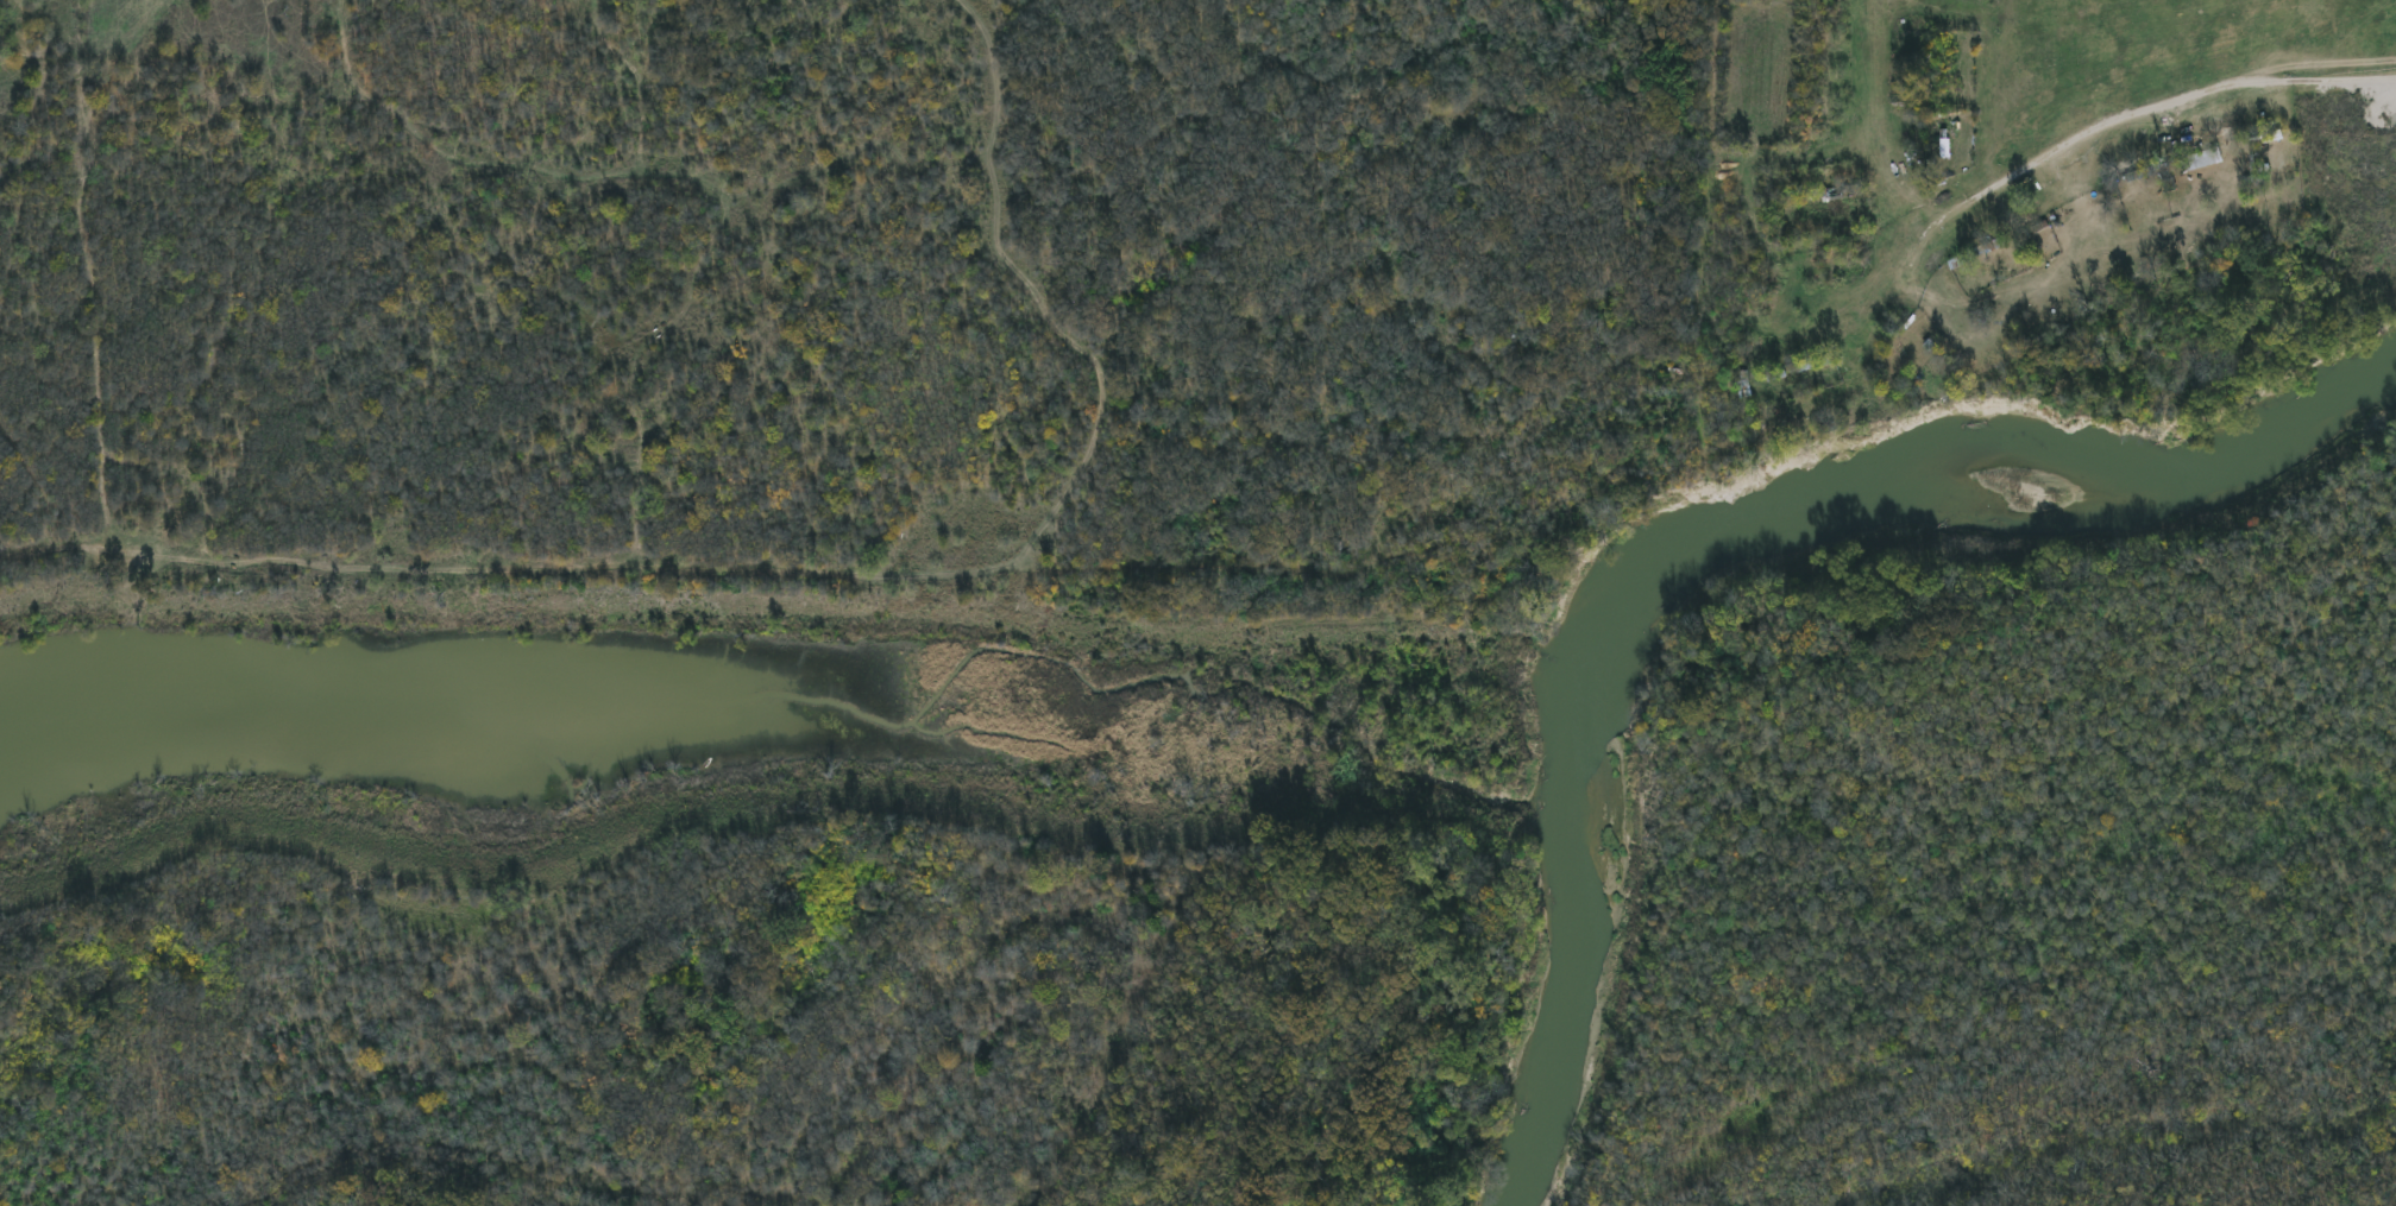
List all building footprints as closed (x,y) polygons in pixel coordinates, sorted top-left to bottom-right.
[(2188,175),(2224,165),(2220,149),(2184,159),(2188,175)]
